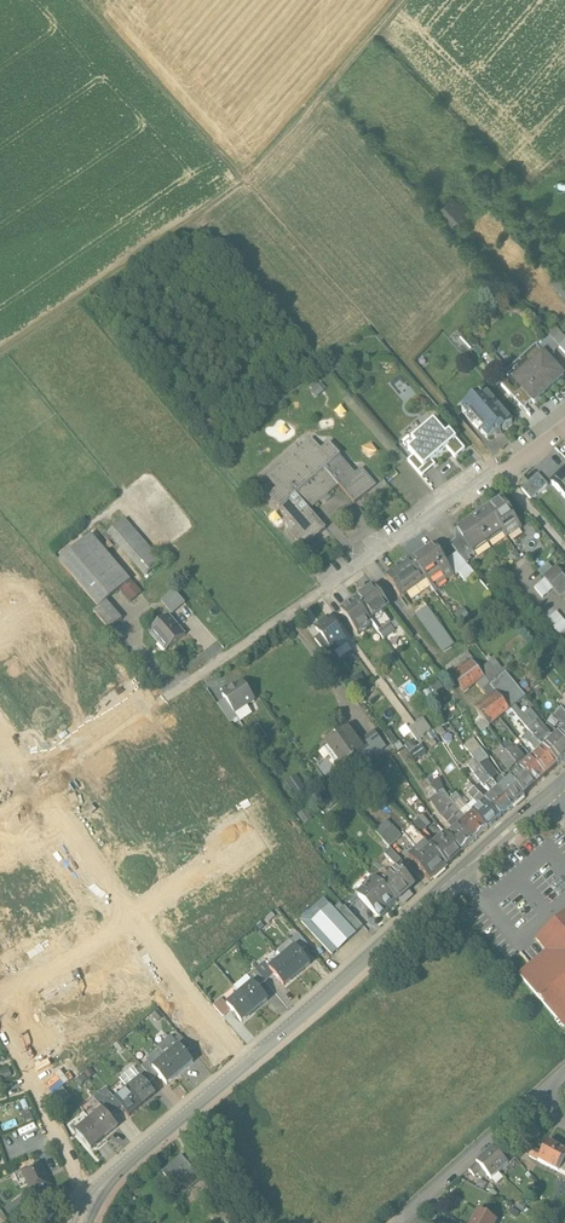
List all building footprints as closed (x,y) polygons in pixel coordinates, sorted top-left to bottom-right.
[(434,206),(448,225),(466,211),(452,193),(434,206)] [(494,293),(486,284),(481,288),(490,297),(494,293)] [(549,337),(538,348),(543,353),(548,359),(559,348),(558,347),(549,337)] [(535,345),(497,381),(523,410),(532,402),(534,403),(564,376),(548,359),(543,353),(538,348),(535,345)] [(314,399),(325,388),(319,382),(308,392),(314,399)] [(487,393),(481,398),(478,395),(462,409),(462,410),(487,438),(494,432),(497,435),(503,430),(512,422),(487,393)] [(434,421),(412,440),(415,444),(408,451),(413,456),(424,469),(432,461),(447,449),(455,459),(465,450),(450,432),(446,435),(434,421)] [(311,439),(267,478),(276,489),(269,495),(295,526),(290,531),(304,548),(326,528),(310,510),(338,485),(354,503),(376,484),(362,468),(356,473),(329,443),(321,450),(311,439)] [(424,469),(413,456),(407,461),(422,477),(435,466),(432,461),(424,469)] [(535,472),(518,488),(530,500),(546,484),(535,472)] [(552,485),(564,498),(564,473),(552,485)] [(519,527),(501,501),(487,510),(501,529),(506,537),(511,533),(519,527)] [(501,529),(487,510),(472,520),(486,539),(501,529)] [(162,561),(125,519),(108,534),(145,576),(162,561)] [(472,520),(457,530),(462,537),(471,549),(486,539),(472,520)] [(527,522),(519,528),(519,527),(511,533),(530,557),(544,547),(527,522)] [(130,580),(90,534),(59,561),(99,607),(106,601),(130,580)] [(462,537),(456,541),(465,553),(471,549),(462,537)] [(465,553),(456,541),(450,545),(460,557),(465,553)] [(434,547),(411,562),(426,581),(429,585),(450,571),(434,547)] [(411,562),(386,578),(400,599),(426,581),(411,562)] [(549,585),(560,598),(564,593),(564,577),(562,573),(549,585)] [(373,586),(355,600),(369,620),(381,611),(388,605),(373,586)] [(185,604),(174,591),(161,602),(172,615),(185,604)] [(369,620),(355,600),(340,611),(357,633),(371,623),(369,620)] [(99,607),(94,612),(110,629),(122,619),(106,601),(99,607)] [(423,601),(413,609),(416,614),(427,607),(423,601)] [(453,643),(427,607),(416,614),(442,651),(453,643)] [(458,622),(467,616),(462,608),(453,614),(458,622)] [(381,611),(369,620),(371,623),(378,632),(390,623),(381,611)] [(169,616),(149,633),(166,652),(186,635),(169,616)] [(346,643),(328,619),(315,628),(320,635),(333,652),(346,643)] [(333,652),(320,635),(315,639),(328,656),(333,652)] [(468,652),(444,669),(463,694),(475,684),(483,694),(491,686),(480,672),(474,664),(476,663),(468,652)] [(490,663),(480,672),(491,686),(501,678),(490,663)] [(349,680),(354,687),(364,680),(358,673),(349,680)] [(242,682),(222,695),(225,699),(234,713),(254,700),(242,682)] [(515,686),(500,698),(509,710),(510,709),(515,706),(525,697),(515,686)] [(500,698),(496,694),(476,711),(489,727),(509,710),(500,698)] [(234,713),(225,699),(217,705),(229,723),(237,717),(234,713)] [(549,735),(550,734),(530,710),(523,716),(515,706),(510,709),(530,734),(557,766),(564,759),(564,739),(561,734),(554,740),(549,735)] [(562,709),(558,712),(556,709),(553,712),(556,714),(555,715),(561,721),(562,721),(564,725),(564,713),(562,709)] [(258,724),(246,732),(254,744),(266,736),(258,724)] [(424,736),(415,724),(408,729),(416,740),(424,736)] [(347,727),(322,746),(338,768),(351,759),(352,761),(352,760),(353,761),(355,760),(354,759),(367,750),(361,742),(359,743),(347,727)] [(374,732),(361,742),(367,750),(372,757),(385,748),(374,732)] [(557,766),(530,734),(525,739),(538,755),(531,761),(532,762),(545,777),(557,766)] [(490,757),(474,737),(464,746),(473,755),(480,766),(490,757)] [(523,760),(511,748),(506,752),(512,762),(516,766),(521,762),(523,760)] [(516,766),(512,762),(506,752),(503,755),(500,758),(511,771),(512,770),(517,776),(515,777),(512,774),(508,777),(512,781),(524,796),(534,787),(516,766)] [(504,780),(488,761),(480,768),(495,787),(504,780)] [(545,777),(532,762),(526,768),(521,762),(516,766),(534,787),(545,777)] [(305,790),(298,780),(289,786),(296,796),(305,790)] [(485,791),(477,781),(474,783),(476,786),(473,789),(479,796),(485,791)] [(524,796),(512,781),(499,791),(512,808),(524,796)] [(473,789),(470,791),(468,789),(465,792),(473,801),(479,796),(473,789)] [(499,791),(499,792),(498,791),(491,797),(485,791),(479,796),(499,819),(511,808),(512,808),(499,791)] [(499,819),(479,796),(473,801),(480,808),(473,814),(487,830),(499,819)] [(460,813),(452,804),(449,807),(452,810),(449,812),(455,818),(460,813)] [(455,818),(449,812),(446,814),(444,812),(441,815),(449,824),(455,818)] [(473,814),(466,820),(460,813),(455,818),(475,841),(487,830),(473,814)] [(475,841),(455,818),(449,824),(455,830),(448,837),(462,852),(475,841)] [(426,829),(417,819),(410,826),(419,835),(426,829)] [(391,826),(384,832),(393,843),(400,836),(391,826)] [(419,835),(410,826),(402,833),(417,850),(409,857),(430,881),(447,866),(430,847),(419,835)] [(448,837),(445,834),(430,847),(447,866),(462,852),(448,837)] [(398,868),(389,876),(384,871),(375,879),(397,902),(414,886),(398,868)] [(375,879),(371,874),(353,891),(379,919),(380,919),(384,915),(384,914),(397,902),(375,879)] [(333,910),(331,907),(324,899),(301,921),(332,955),(356,934),(333,910)] [(363,927),(344,907),(343,908),(339,904),(333,910),(356,934),(363,927)] [(550,927),(536,939),(547,952),(519,975),(564,1027),(564,1026),(564,914),(550,927)] [(295,947),(282,958),(296,974),(309,963),(295,947)] [(282,958),(268,969),(282,986),(296,974),(282,958)] [(267,999),(253,982),(239,994),(254,1010),(267,999)] [(254,1010),(239,994),(226,1005),(240,1022),(254,1010)] [(190,1048),(180,1035),(174,1040),(179,1047),(184,1053),(190,1048)] [(179,1047),(166,1058),(180,1074),(193,1063),(184,1053),(179,1047)] [(556,1064),(561,1070),(564,1067),(564,1056),(556,1064)] [(166,1058),(153,1069),(166,1085),(180,1074),(166,1058)] [(141,1078),(128,1089),(142,1106),(155,1095),(141,1078)] [(116,1100),(115,1100),(121,1107),(129,1117),(142,1106),(128,1089),(116,1100)] [(115,1112),(99,1094),(93,1098),(109,1117),(115,1112)] [(116,1100),(110,1094),(104,1099),(115,1112),(121,1107),(115,1100),(116,1100)] [(93,1098),(92,1097),(79,1108),(90,1121),(104,1138),(117,1127),(109,1117),(93,1098)] [(90,1121),(77,1132),(91,1149),(104,1138),(90,1121)] [(542,1154),(538,1161),(548,1167),(558,1148),(548,1142),(542,1154)] [(502,1158),(493,1148),(485,1156),(500,1172),(508,1165),(502,1158)] [(548,1167),(558,1172),(564,1161),(564,1159),(564,1151),(558,1148),(548,1167)] [(542,1154),(533,1149),(529,1156),(538,1161),(542,1154)] [(510,1151),(502,1158),(508,1165),(516,1158),(510,1151)] [(500,1172),(485,1156),(476,1164),(482,1170),(491,1180),(500,1172)] [(182,1157),(163,1173),(178,1190),(196,1174),(182,1157)] [(39,1164),(22,1173),(33,1195),(50,1186),(39,1164)] [(476,1164),(469,1171),(474,1177),(482,1170),(476,1164)] [(478,1214),(473,1222),(495,1222),(478,1214)]
